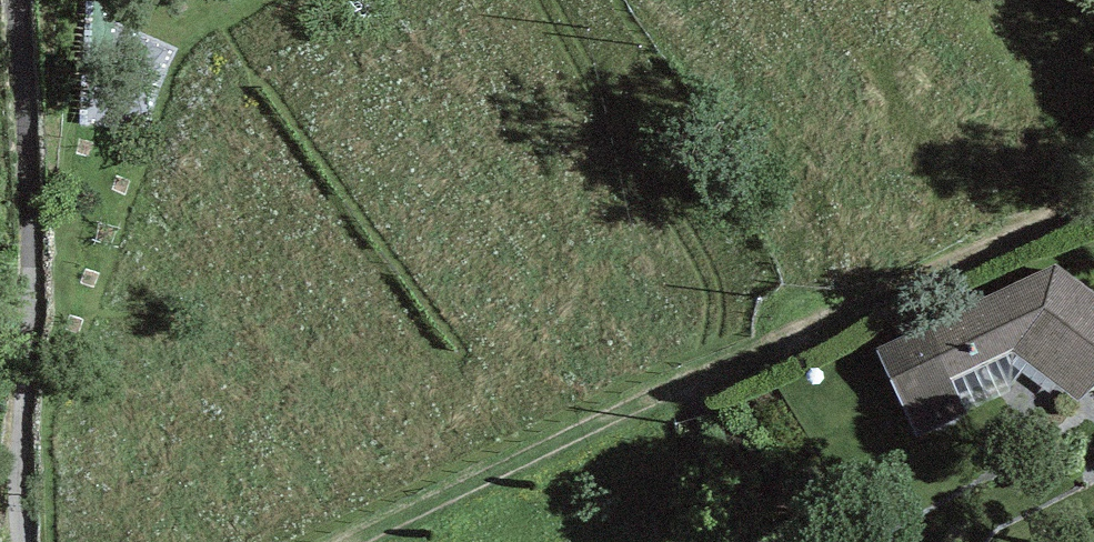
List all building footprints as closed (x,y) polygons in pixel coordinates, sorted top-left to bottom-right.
[(874,342),(917,433),(968,409),(951,373),(1010,345),(1080,399),(1093,380),(1093,286),(1055,257),(874,342)]
